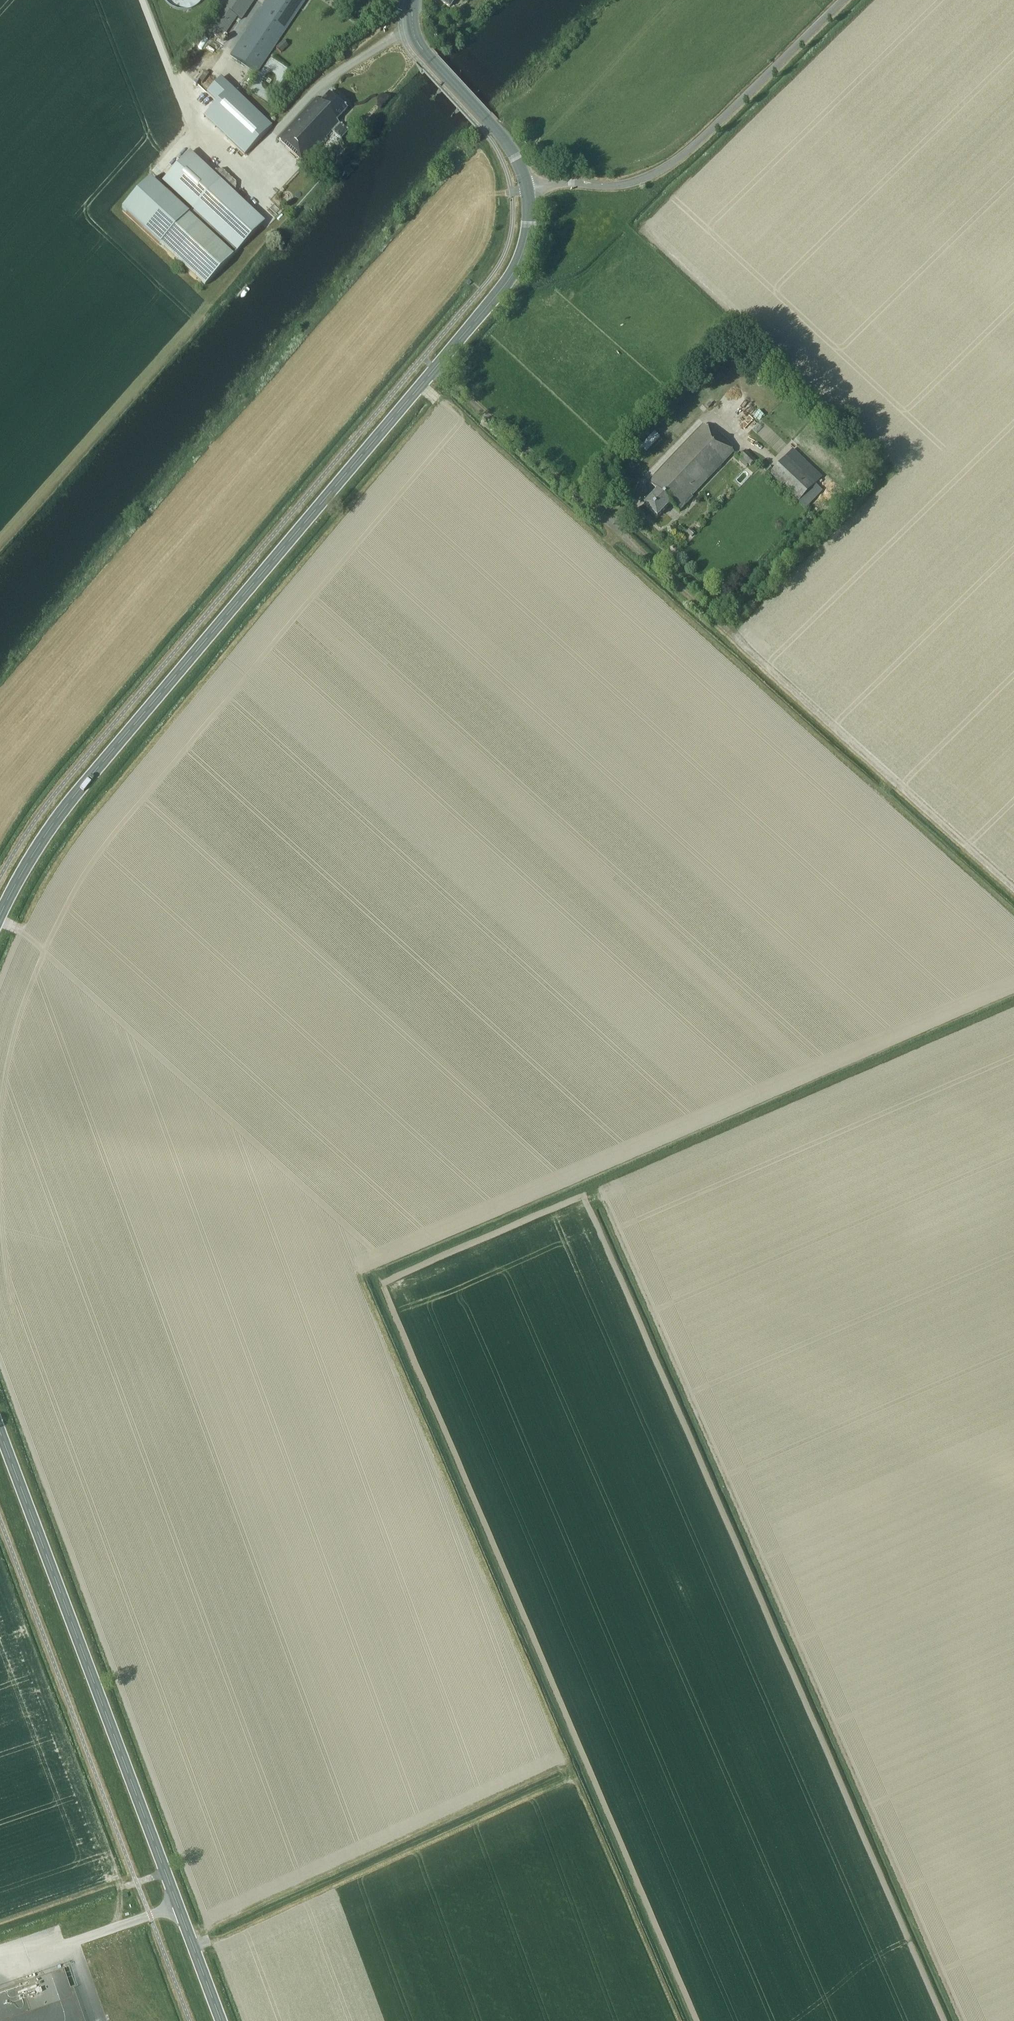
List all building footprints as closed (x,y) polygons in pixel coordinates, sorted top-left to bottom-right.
[(205,30),(221,40),(237,17),(242,20),(256,0),(226,0),(205,30)] [(269,55),(306,0),(266,0),(262,6),(265,8),(244,39),(269,55)] [(283,41),(276,47),(281,53),(288,46),(283,41)] [(438,91),(438,92),(439,92),(440,92),(441,91),(457,76),(458,75),(458,74),(458,73),(457,73),(456,73),(455,73),(439,89),(438,90),(438,91)] [(272,126),(221,78),(207,93),(217,103),(203,117),(244,155),(272,126)] [(456,110),(455,111),(456,111),(457,111),(458,111),(459,111),(475,96),(476,95),(476,94),(476,92),(475,92),(474,92),(473,93),(457,108),(456,109),(456,110)] [(340,139),(342,137),(347,131),(336,121),(346,109),(329,93),(320,102),(316,97),(277,139),(304,164),(330,136),(329,134),(331,131),(340,139)] [(161,244),(205,286),(264,222),(190,152),(162,182),(192,210),(188,214),(161,244)] [(123,210),(159,245),(188,214),(151,180),(123,210)] [(265,195),(261,199),(274,209),(277,205),(265,195)] [(691,497),(733,452),(704,425),(649,483),(657,491),(644,505),(657,518),(671,504),(679,512),(693,498),(691,497)] [(755,460),(746,451),(740,457),(742,459),(739,461),(745,467),(748,464),(750,466),(755,460)] [(816,484),(786,456),(769,474),(799,502),(816,484)] [(28,2000),(40,1999),(39,1986),(38,1977),(16,1980),(17,1989),(4,1990),(5,2002),(12,2001),(13,2017),(23,2016),(23,2008),(29,2008),(28,2000)]
